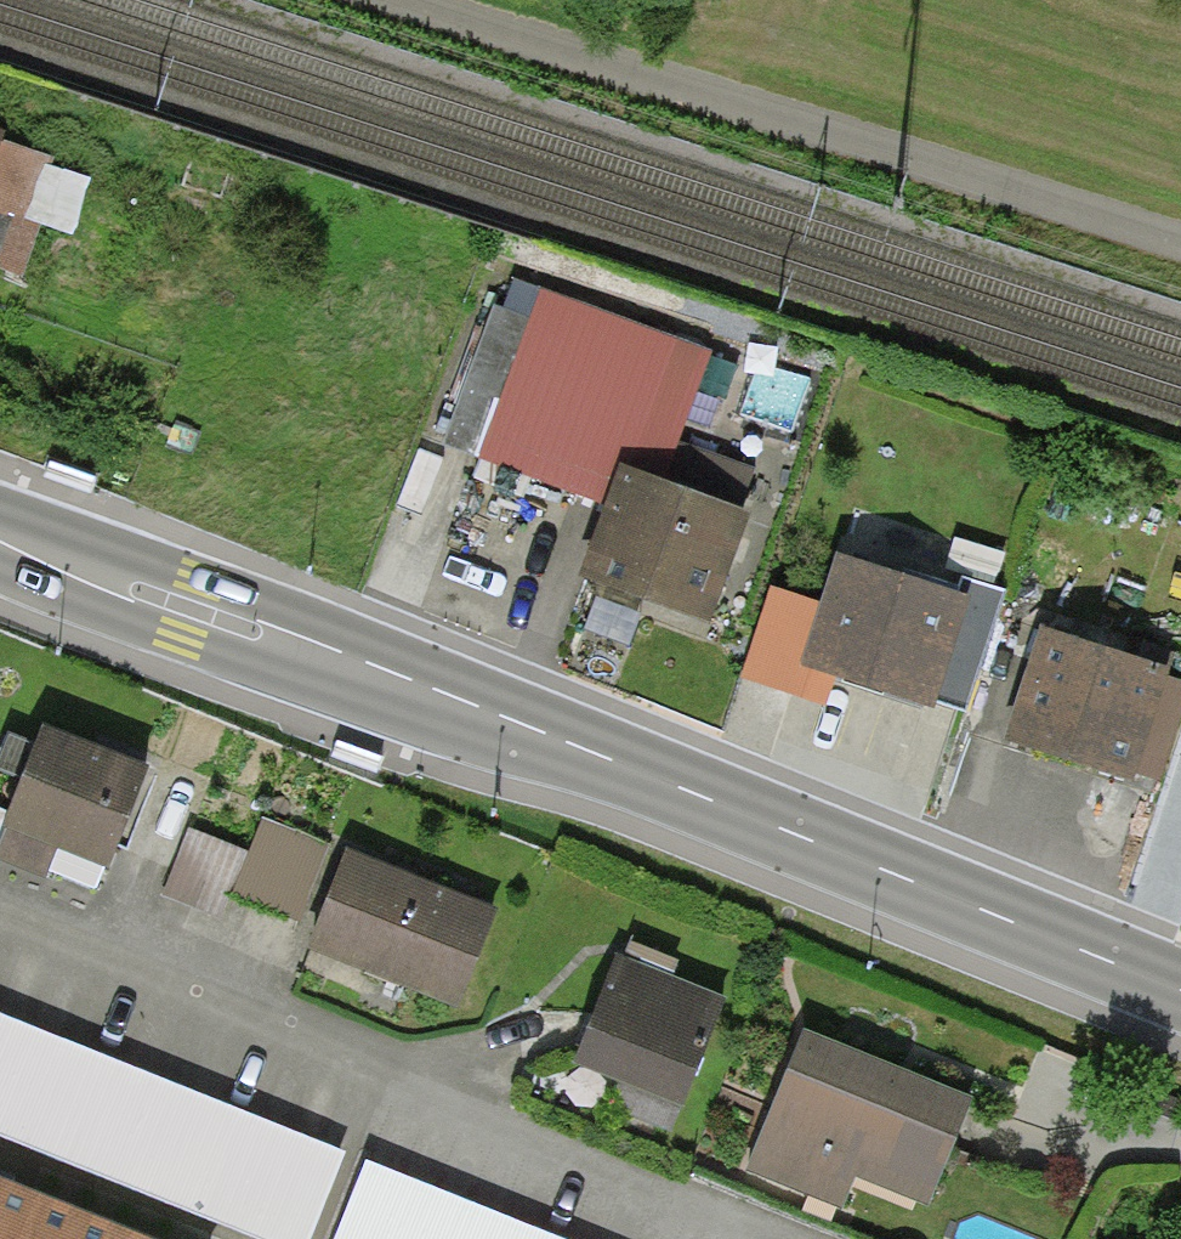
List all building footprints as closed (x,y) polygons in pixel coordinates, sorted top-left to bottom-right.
[(752,472),(679,445),(713,355),(515,282),(504,310),(493,306),(441,448),(605,508),(578,582),(710,631),(752,517),(737,512),(752,472)] [(1005,554),(955,539),(943,575),(963,581),(994,590),(1005,554)] [(957,597),(835,559),(821,607),(800,670),(836,682),(935,712),(938,702),(970,601),(957,597)] [(963,581),(957,597),(970,601),(938,702),(967,711),(1004,594),(994,590),(963,581)] [(800,670),(821,607),(771,590),(741,679),(827,708),(836,682),(800,670)] [(1170,672),(1039,629),(1002,742),(1133,785),(1136,775),(1168,678),(1170,672)] [(1168,678),(1136,775),(1160,783),(1180,719),(1180,682),(1168,678)] [(44,729),(30,762),(1,831),(6,833),(0,848),(0,862),(47,881),(58,853),(109,874),(151,773),(44,729)] [(329,845),(262,819),(248,855),(231,897),(299,923),(329,845)] [(231,897),(248,855),(188,830),(161,897),(221,921),(231,897)] [(347,853),(309,952),(458,1008),(496,912),(347,853)] [(648,970),(617,958),(574,1067),(683,1110),(726,1000),(648,970)] [(0,1018),(0,1137),(256,1238),(310,1238),(344,1155),(0,1018)] [(804,1032),(747,1171),(844,1210),(856,1180),(929,1210),(974,1101),(898,1070),(804,1032)] [(366,1161),(334,1238),(556,1238),(366,1161)] [(0,1184),(0,1238),(140,1238),(0,1184)]
